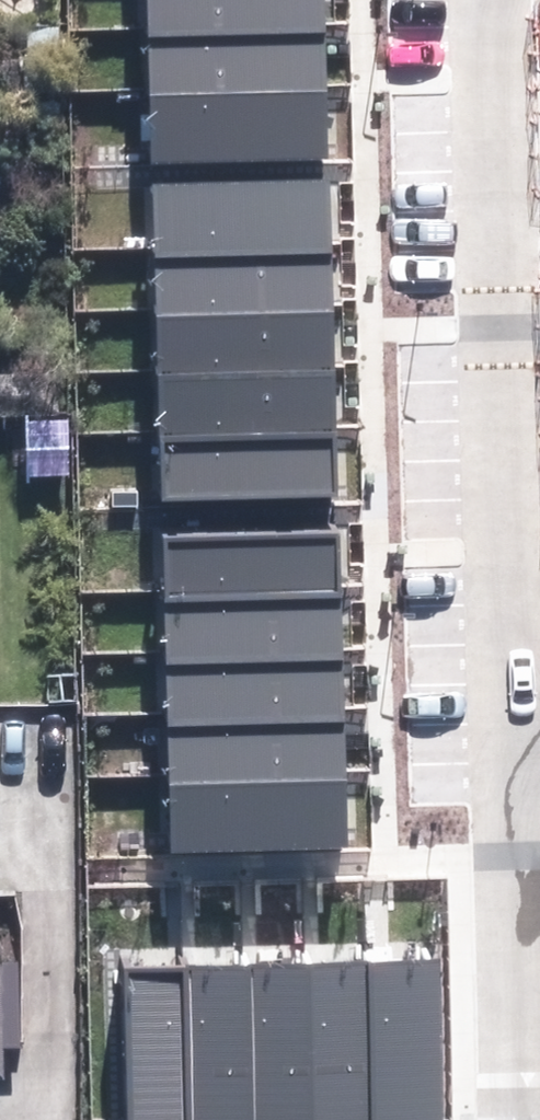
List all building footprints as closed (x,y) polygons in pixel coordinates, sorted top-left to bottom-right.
[(147,30),(319,27),(318,0),(147,0),(147,30)] [(147,30),(148,93),(320,91),(319,27),(147,30)] [(148,93),(149,157),(321,154),(320,91),(148,93)] [(156,177),(157,241),(328,238),(327,174),(156,177)] [(157,241),(158,304),(329,301),(328,238),(157,241)] [(158,304),(159,367),(330,365),(329,301),(158,304)] [(159,367),(160,431),(331,428),(330,365),(159,367)] [(160,431),(161,494),(332,492),(331,428),(160,431)] [(160,534),(161,597),(333,595),(332,531),(160,534)] [(161,597),(162,661),(334,658),(333,595),(161,597)] [(162,661),(163,724),(335,721),(334,658),(162,661)] [(163,724),(164,788),(336,785),(335,721),(163,724)] [(164,788),(165,851),(337,849),(336,785),(164,788)] [(432,943),(370,945),(374,1115),(436,1114),(432,943)] [(370,945),(308,946),(312,1116),(374,1115),(370,945)] [(308,946),(246,948),(250,1118),(312,1116),(308,946)] [(246,948),(184,949),(188,1119),(250,1118),(246,948)] [(122,950),(126,1119),(139,1119),(188,1119),(184,949),(122,950)]
